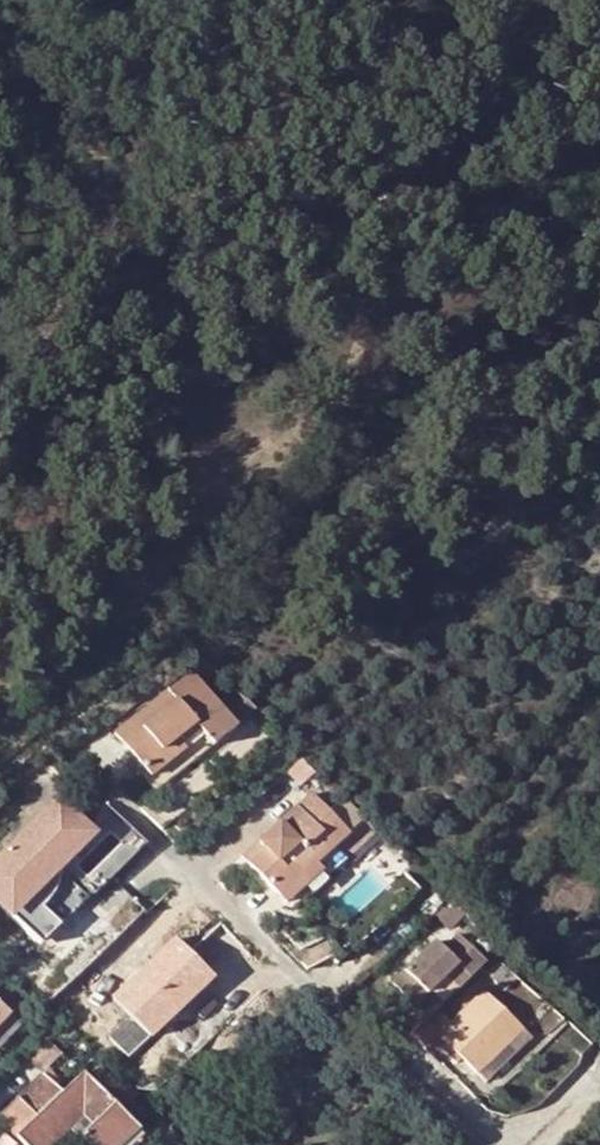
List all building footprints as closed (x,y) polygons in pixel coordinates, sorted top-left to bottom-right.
[(235,725),(191,670),(114,732),(149,776),(184,748),(201,734),(210,744),(235,725)] [(201,734),(184,748),(149,776),(158,787),(210,744),(201,734)] [(288,767),(260,793),(276,809),(303,783),(288,767)] [(247,861),(276,893),(289,907),(343,856),(331,841),(344,829),(324,807),(308,789),(256,839),(263,846),(247,861)] [(342,791),(324,807),(344,829),(331,841),(343,856),(377,824),(342,791)] [(55,865),(89,830),(61,802),(21,843),(0,864),(0,907),(35,942),(79,898),(83,893),(60,870),(55,865)] [(94,836),(89,830),(55,865),(60,870),(94,836)] [(463,908),(447,892),(430,908),(446,924),(463,908)] [(83,893),(79,898),(35,942),(39,946),(83,902),(87,897),(83,893)] [(411,1004),(406,1009),(420,1022),(436,1006),(483,959),(456,932),(442,946),(434,939),(390,983),(411,1004)] [(497,958),(489,966),(486,970),(502,986),(513,974),(497,958)] [(474,1071),(520,1026),(485,989),(453,1021),(436,1006),(420,1022),(410,1032),(434,1057),(435,1056),(447,1044),(474,1071)] [(73,1030),(58,1015),(50,1022),(65,1037),(73,1030)] [(532,1039),(520,1026),(474,1071),(486,1084),(532,1039)] [(26,1144),(53,1144),(63,1136),(72,1144),(74,1144),(79,1140),(81,1142),(85,1144),(132,1144),(142,1134),(138,1130),(115,1106),(133,1089),(114,1071),(98,1087),(81,1071),(60,1091),(42,1072),(0,1113),(0,1119),(26,1144)] [(161,1118),(149,1131),(153,1134),(157,1138),(168,1125),(161,1118)] [(278,1135),(268,1144),(287,1144),(278,1135)]
